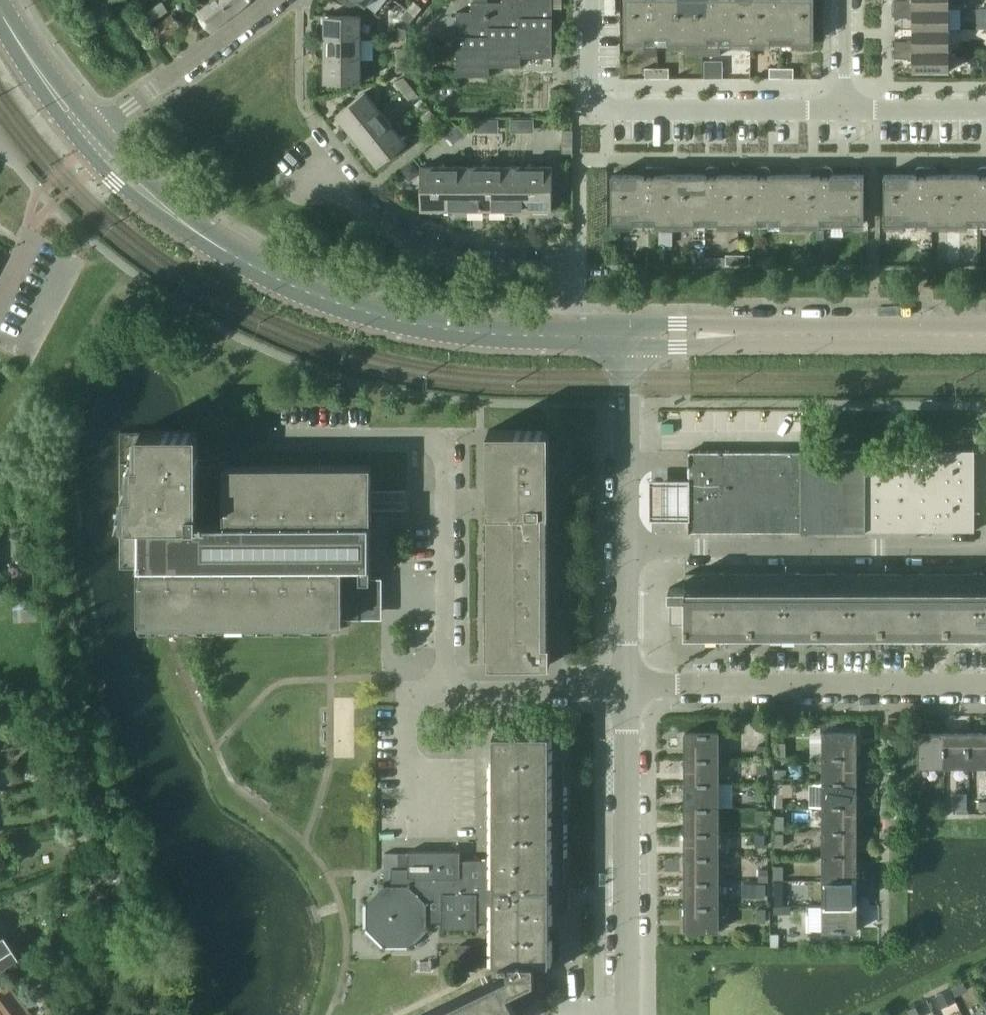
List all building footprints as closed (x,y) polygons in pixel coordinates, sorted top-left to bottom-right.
[(209,5),(206,1),(197,7),(200,11),(196,13),(210,31),(233,15),(251,0),(215,0),(209,5)] [(551,0),(502,0),(502,8),(488,8),(488,2),(470,2),(470,17),(457,17),(457,12),(456,12),(456,76),(488,77),(488,66),(520,67),(520,57),(551,58),(551,0)] [(604,14),(616,14),(615,0),(603,0),(604,14)] [(624,42),(646,42),(646,37),(668,37),(667,42),(687,42),(687,0),(624,0),(624,42)] [(687,42),(687,55),(720,55),(720,37),(730,37),(730,42),(750,42),(751,0),(687,0),(687,42)] [(750,42),(771,42),(771,37),(792,37),(792,42),(814,42),(814,0),(751,0),(750,42)] [(894,8),(949,8),(949,0),(894,0),(894,8)] [(414,1),(406,10),(414,17),(421,8),(414,1)] [(949,8),(894,8),(894,16),(912,16),(912,29),(949,29),(949,8)] [(414,17),(406,10),(400,18),(410,22),(414,17)] [(361,15),(324,15),(324,38),(361,38),(361,15)] [(161,43),(183,28),(176,17),(153,32),(161,43)] [(407,30),(396,27),(396,38),(407,38),(407,30)] [(949,29),(912,29),(912,41),(894,41),(894,50),(949,49),(949,29)] [(361,38),(324,38),(324,60),(361,60),(361,38)] [(396,48),(396,60),(406,60),(406,48),(396,48)] [(949,49),(894,50),(894,58),(912,58),(912,71),(949,71),(949,49)] [(361,60),(324,60),(324,82),(361,82),(361,60)] [(406,60),(396,60),(397,72),(406,70),(406,60)] [(657,68),(645,68),(645,78),(657,78),(657,68)] [(669,68),(657,68),(657,78),(669,78),(669,68)] [(769,78),(781,78),(781,68),(769,68),(769,78)] [(793,68),(781,68),(781,78),(793,78),(793,68)] [(404,77),(394,81),(402,90),(409,84),(404,77)] [(409,84),(402,90),(409,99),(417,93),(409,84)] [(365,92),(336,115),(350,132),(378,109),(365,92)] [(378,109),(350,132),(364,150),(393,127),(378,109)] [(429,125),(437,119),(430,110),(422,116),(429,125)] [(393,127),(364,150),(378,167),(406,144),(393,127)] [(480,142),(498,142),(499,131),(480,131),(480,142)] [(552,166),(421,166),(421,210),(552,210),(552,166)] [(657,167),(648,167),(647,167),(646,167),(645,168),(644,169),(643,170),(643,171),(643,175),(612,175),(612,223),(633,223),(633,218),(643,218),(643,223),(669,223),(670,175),(657,175),(657,167)] [(719,167),(711,167),(710,167),(709,167),(708,167),(707,168),(706,169),(706,170),(705,171),(705,175),(670,175),(669,223),(695,223),(695,218),(717,218),(717,223),(737,223),(737,174),(719,174),(719,167)] [(766,167),(756,167),(756,174),(737,174),(737,223),(758,223),(758,218),(780,218),(780,223),(806,223),(807,175),(770,175),(770,172),(770,171),(770,170),(769,169),(768,168),(767,167),(766,167)] [(829,167),(828,167),(819,167),(819,175),(807,175),(806,223),(833,223),(833,218),(842,218),(842,223),(864,223),(864,175),(833,175),(832,171),(832,170),(832,169),(831,168),(830,167),(829,167)] [(929,167),(921,167),(919,167),(918,167),(917,168),(916,169),(915,170),(915,171),(915,172),(915,175),(884,175),(884,223),(905,223),(905,218),(915,218),(915,223),(941,223),(941,175),(929,175),(929,167)] [(984,167),(982,167),(980,167),(979,168),(978,169),(978,170),(977,171),(977,172),(977,175),(941,175),(941,223),(968,223),(968,218),(985,218),(985,167),(984,167)] [(725,255),(725,265),(737,265),(737,255),(725,255)] [(750,255),(737,255),(737,265),(750,265),(750,255)] [(550,511),(549,452),(549,429),(488,430),(488,431),(489,431),(489,665),(550,665),(550,644),(543,644),(543,511),(550,511)] [(371,523),(371,466),(371,465),(370,465),(224,465),(224,466),(198,466),(198,431),(183,431),(121,432),(121,568),(138,568),(139,622),(140,622),(140,629),(342,629),(342,622),(343,622),(343,615),(375,615),(375,577),(371,577),(371,565),(370,523),(371,523)] [(689,451),(689,521),(689,531),(801,531),(801,451),(689,451)] [(841,451),(801,451),(801,531),(842,531),(841,451)] [(866,451),(841,451),(842,531),(866,531),(866,451)] [(974,451),(866,451),(866,531),(974,531),(974,451)] [(689,483),(649,483),(649,521),(689,521),(689,483)] [(37,529),(24,529),(25,541),(37,541),(37,529)] [(685,573),(685,587),(669,587),(669,597),(670,597),(670,624),(685,624),(685,633),(985,633),(985,573),(685,573)] [(40,603),(25,604),(25,616),(40,615),(40,603)] [(856,732),(822,732),(822,758),(856,758),(856,732)] [(514,1007),(549,990),(549,962),(549,911),(564,911),(564,909),(563,909),(563,886),(564,886),(563,860),(563,760),(549,760),(549,733),(493,733),(493,859),(460,860),(460,851),(408,851),(408,853),(408,867),(408,868),(391,868),(391,885),(385,885),(384,882),(382,883),(383,886),(367,902),(364,900),(363,902),(367,904),(367,926),(363,928),(364,930),(367,928),(383,944),(382,947),(384,948),(385,945),(407,945),(409,948),(411,947),(409,944),(425,928),(429,930),(429,928),(426,926),(426,921),(442,921),(442,928),(477,928),(477,921),(493,921),(493,967),(499,980),(427,1014),(518,1014),(514,1007)] [(448,733),(429,733),(429,750),(448,750),(448,733)] [(718,733),(685,733),(685,757),(718,757),(718,733)] [(945,733),(919,733),(919,766),(945,766),(945,733)] [(969,733),(945,733),(945,766),(969,766),(969,733)] [(969,733),(969,766),(985,766),(985,733),(969,733)] [(776,756),(785,756),(786,743),(776,743),(776,756)] [(758,757),(766,757),(766,745),(758,745),(758,757)] [(718,757),(685,757),(685,782),(718,782),(718,757)] [(856,758),(822,758),(822,782),(856,782),(856,758)] [(766,773),(766,760),(758,760),(758,773),(766,773)] [(786,769),(774,769),(774,778),(786,778),(786,769)] [(718,782),(685,782),(685,807),(718,807),(718,782)] [(856,782),(822,782),(822,807),(856,807),(856,782)] [(765,800),(766,787),(757,787),(756,800),(765,800)] [(774,807),(783,807),(783,794),(774,793),(774,807)] [(955,802),(955,811),(969,811),(969,802),(955,802)] [(718,807),(685,807),(685,831),(718,831),(718,807)] [(856,807),(822,807),(822,831),(856,831),(856,807)] [(763,822),(763,809),(755,809),(755,822),(763,822)] [(775,816),(775,829),(784,830),(785,816),(775,816)] [(718,831),(685,831),(685,856),(718,856),(718,831)] [(856,831),(822,831),(822,856),(856,856),(856,831)] [(784,845),(784,832),(775,832),(775,845),(784,845)] [(766,842),(766,833),(753,833),(753,842),(766,842)] [(408,867),(408,853),(398,853),(398,867),(408,867)] [(718,856),(685,856),(685,880),(718,880),(718,856)] [(856,856),(822,856),(822,880),(856,880),(856,856)] [(784,866),(776,866),(776,879),(784,879),(784,866)] [(768,869),(759,869),(759,880),(768,880),(768,869)] [(718,880),(685,880),(685,904),(718,904),(718,880)] [(856,880),(822,880),(823,905),(856,905),(856,880)] [(765,883),(756,883),(756,897),(765,897),(765,883)] [(775,891),(774,904),(784,905),(784,891),(775,891)] [(718,904),(685,904),(685,931),(718,931),(718,904)] [(860,925),(879,924),(878,904),(859,904),(860,925)] [(856,905),(823,905),(823,931),(856,931),(856,905)] [(766,923),(766,909),(756,909),(756,923),(766,923)] [(778,933),(770,933),(771,946),(778,946),(778,933)] [(0,941),(0,967),(12,959),(0,941)] [(475,943),(458,943),(458,970),(475,971),(475,943)] [(433,954),(415,954),(415,972),(433,972),(433,954)] [(36,969),(30,972),(37,984),(43,980),(36,969)] [(967,985),(955,991),(959,999),(971,994),(967,985)] [(0,992),(0,1014),(29,1014),(9,987),(0,992)] [(917,1010),(915,1006),(908,1009),(911,1014),(919,1014),(917,1010)]
